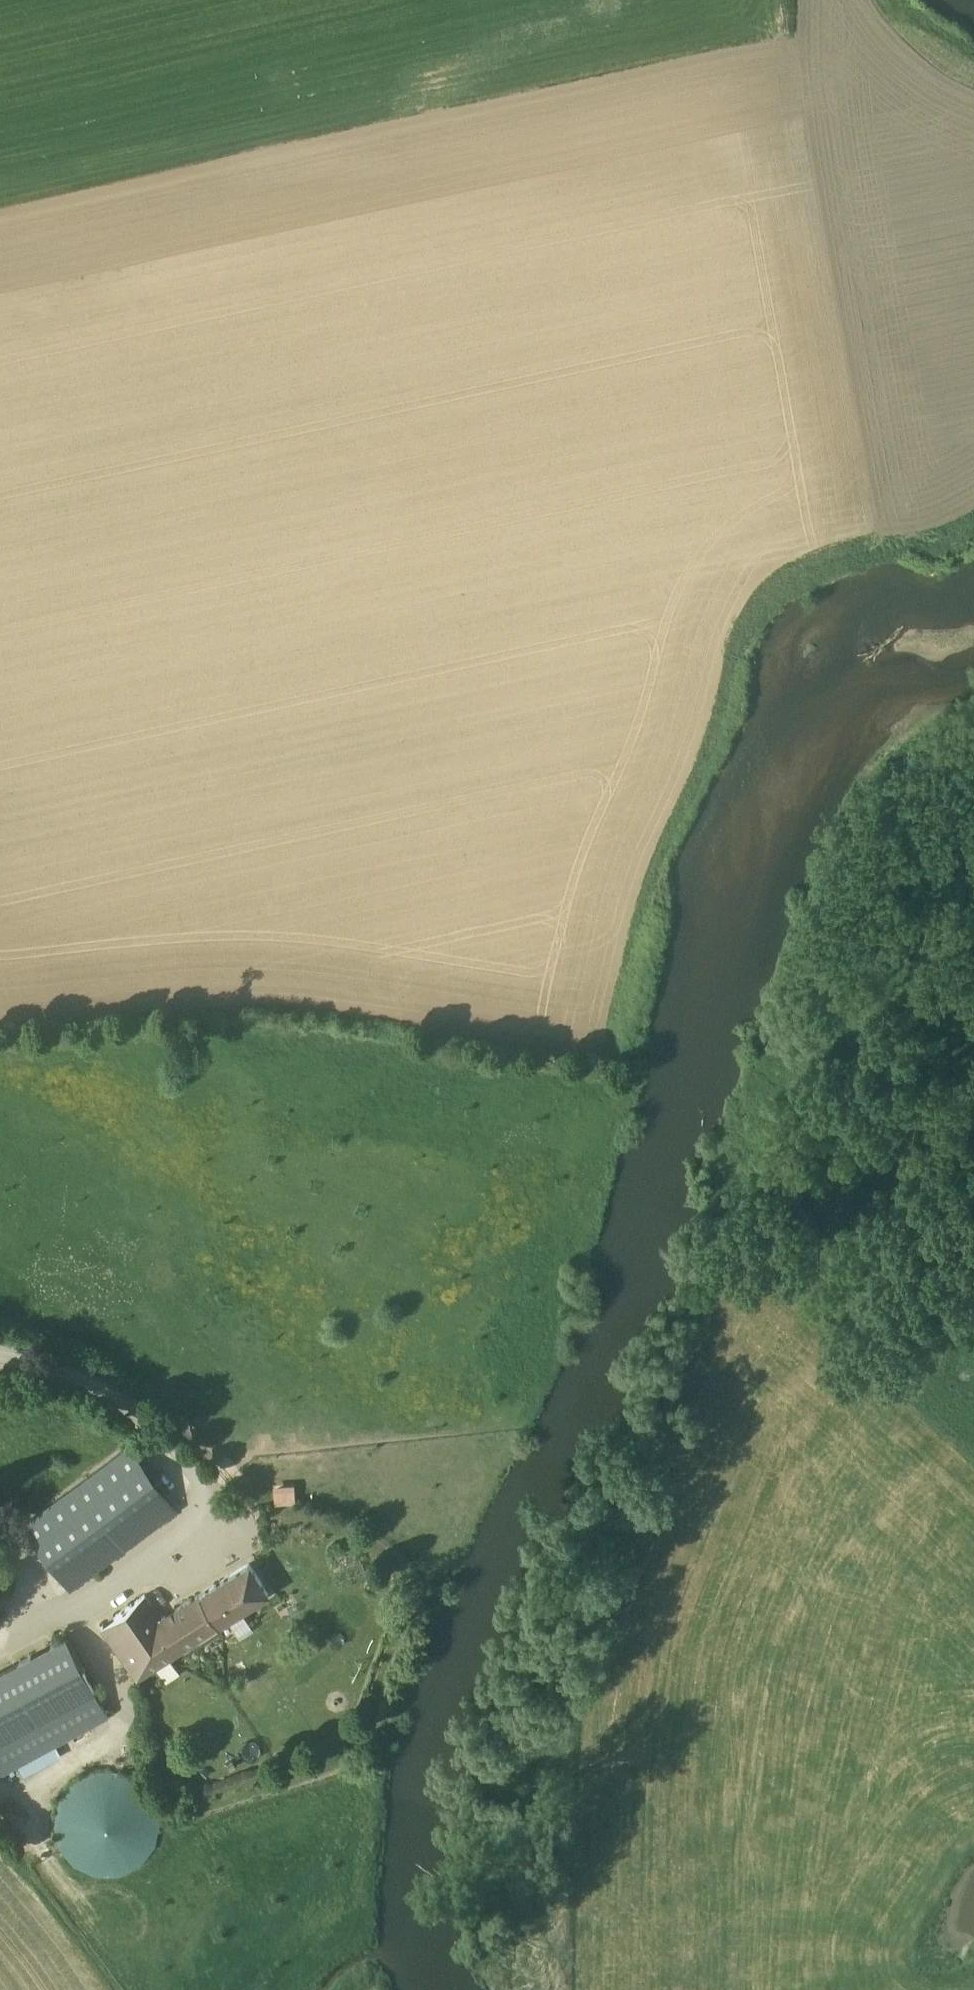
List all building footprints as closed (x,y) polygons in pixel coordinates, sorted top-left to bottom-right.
[(129,1446),(23,1525),(71,1589),(177,1509),(129,1446)] [(274,1501),(296,1500),(296,1482),(274,1483),(274,1501)] [(244,1607),(268,1592),(249,1563),(161,1617),(145,1593),(102,1624),(138,1676),(173,1652),(244,1607)] [(0,1672),(0,1773),(107,1715),(66,1636),(0,1672)] [(166,1847),(131,1763),(50,1796),(84,1880),(166,1847)]
